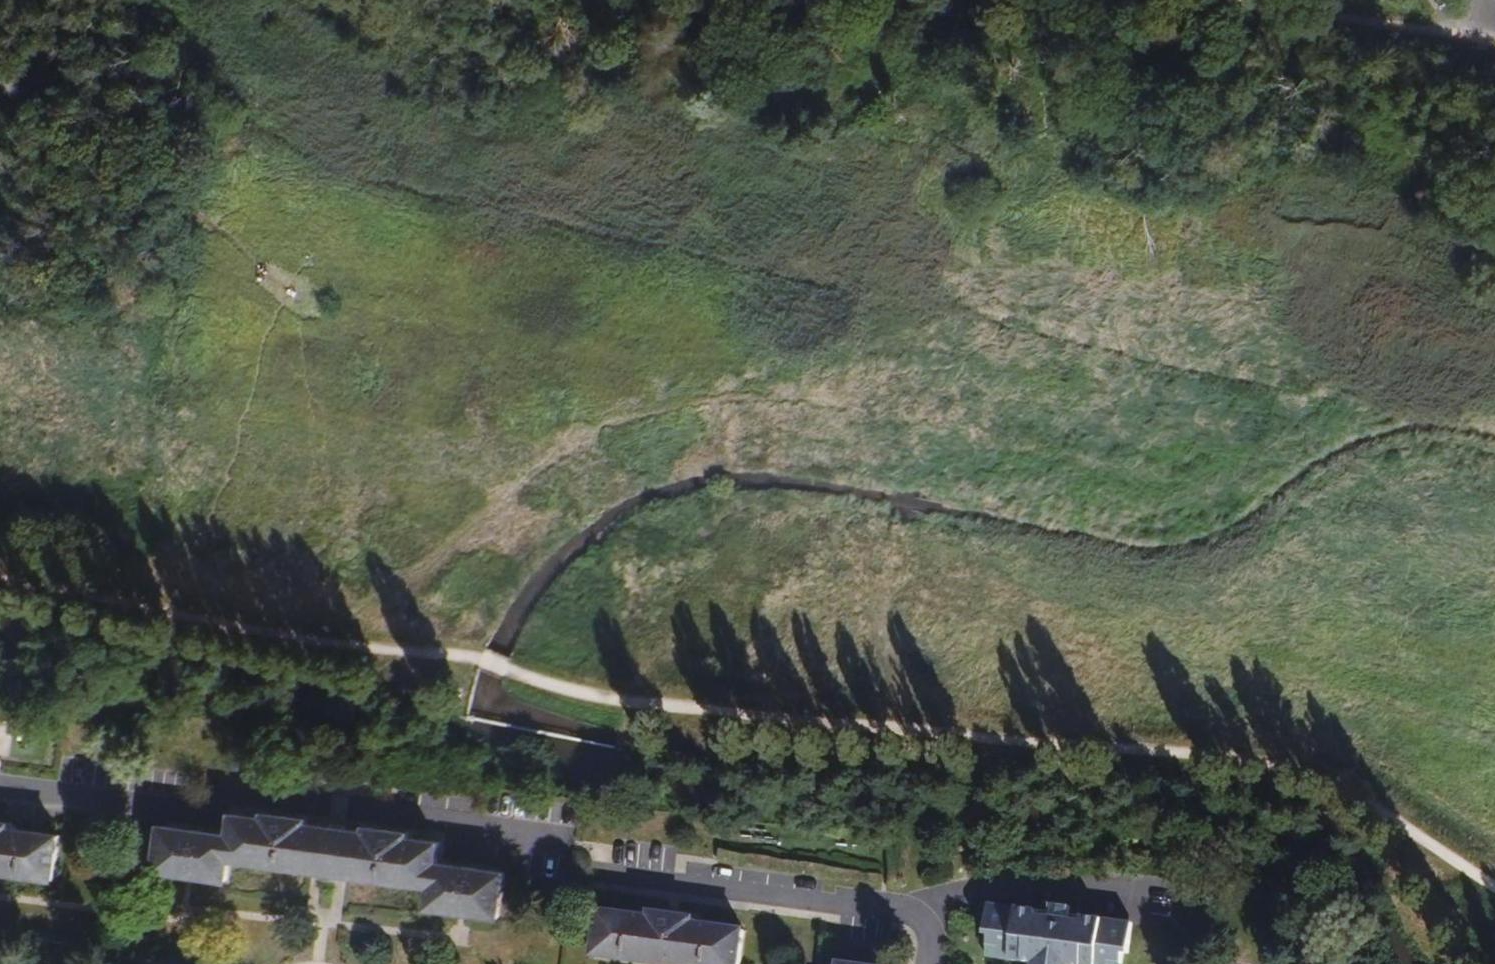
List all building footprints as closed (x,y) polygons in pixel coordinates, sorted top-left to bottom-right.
[(229,885),(232,864),(316,876),(340,879),(434,892),(432,913),(463,917),(502,922),(508,878),(439,869),(442,847),(411,843),(411,838),(370,832),(369,838),(309,829),(310,824),(268,819),(267,824),(236,819),(234,841),(165,831),(159,875),(189,879),(229,885)] [(52,886),(59,841),(7,834),(8,830),(0,828),(0,879),(52,886)] [(987,910),(984,936),(989,936),(987,958),(1030,963),(1122,963),(1124,953),(1125,954),(1128,927),(1069,920),(1070,906),(1053,904),(1052,913),(1051,918),(987,910)] [(988,905),(987,910),(1051,918),(1052,913),(988,905)] [(600,911),(594,956),(652,963),(740,963),(745,931),(694,924),(695,918),(651,913),(651,918),(600,911)] [(1069,920),(1128,927),(1128,923),(1070,914),(1069,920)]
